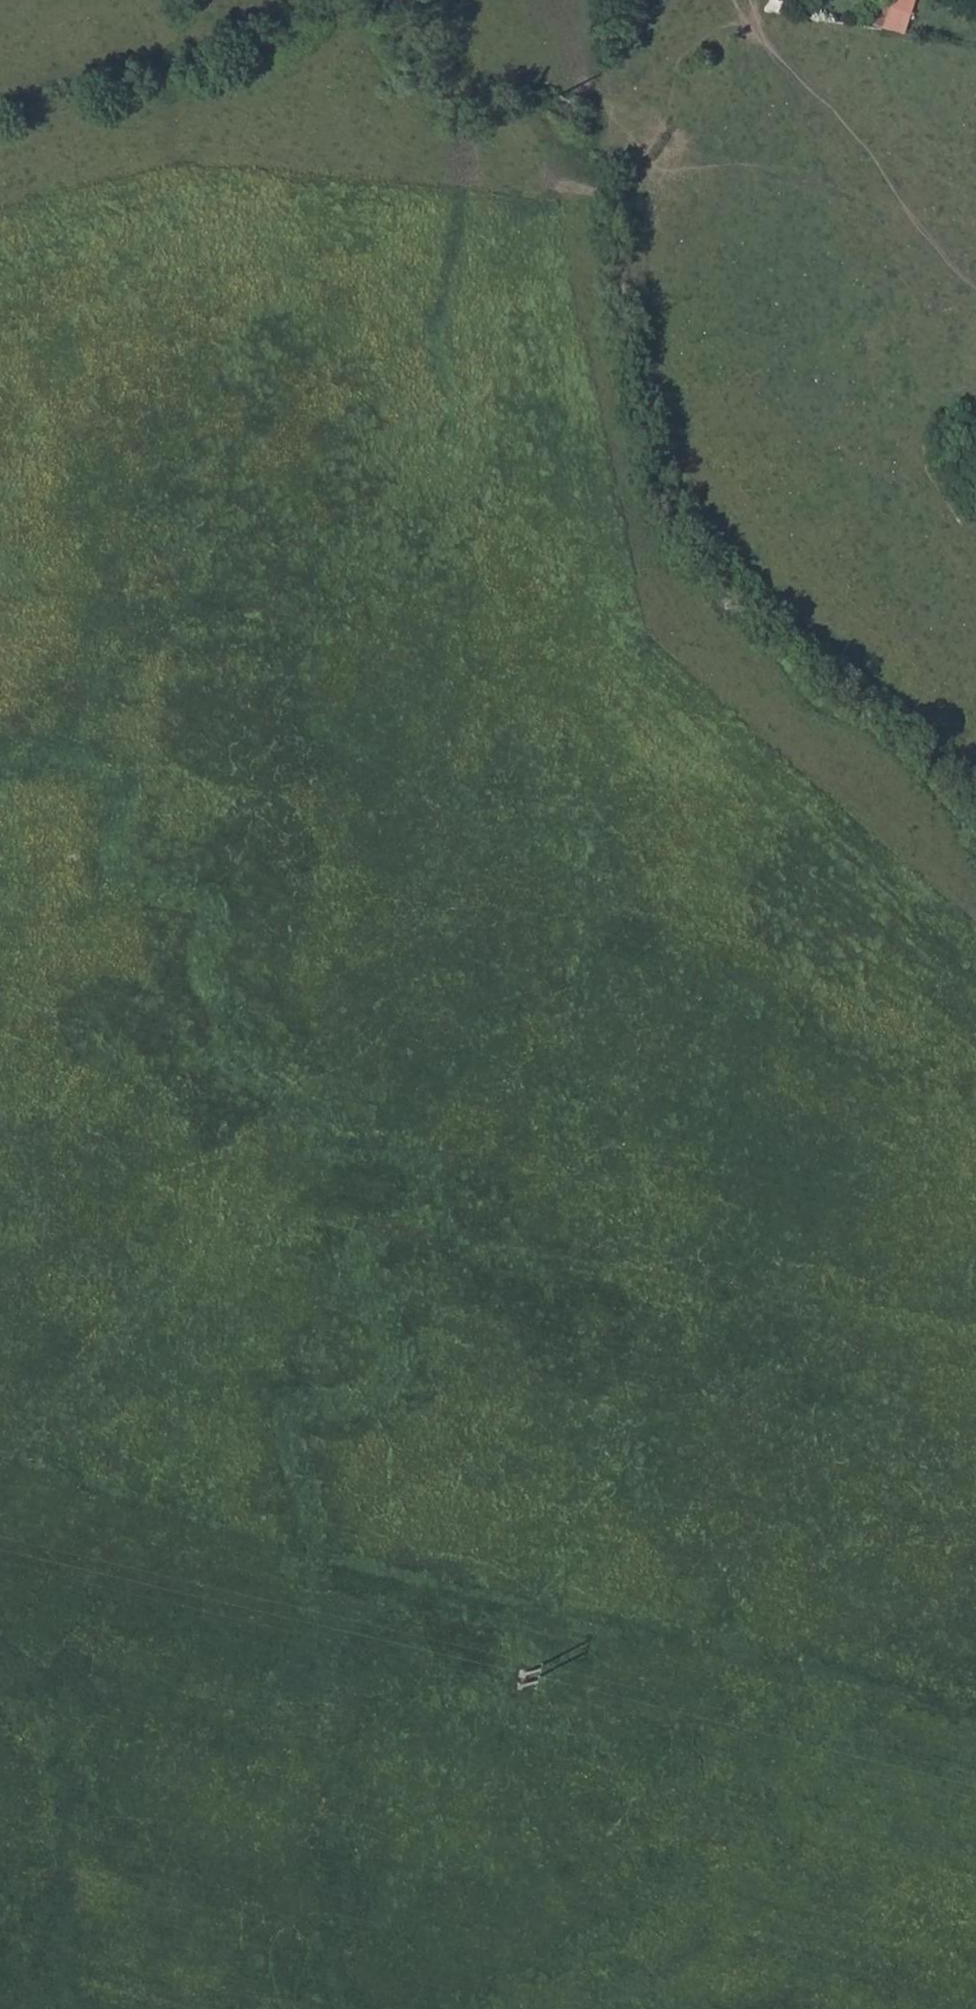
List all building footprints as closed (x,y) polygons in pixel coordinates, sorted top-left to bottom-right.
[(862,1),(854,19),(877,29),(885,11),(862,1)]
